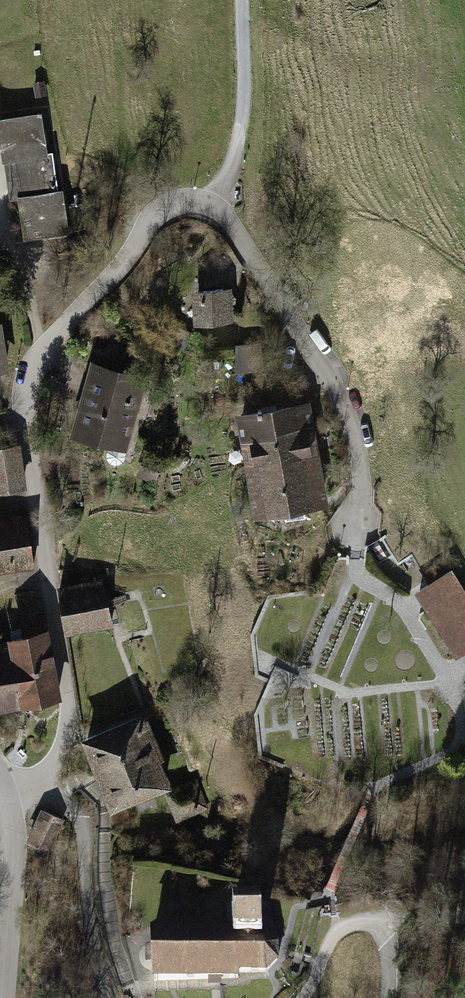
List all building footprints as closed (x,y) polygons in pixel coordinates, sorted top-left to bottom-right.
[(0,119),(0,141),(3,160),(12,159),(25,238),(68,231),(61,190),(57,191),(51,153),(46,154),(40,113),(0,119)] [(82,204),(69,205),(73,231),(85,229),(82,204)] [(223,289),(199,291),(201,321),(225,319),(223,289)] [(260,345),(236,347),(236,358),(261,356),(260,345)] [(142,379),(99,367),(91,393),(93,393),(89,404),(83,403),(75,433),(112,443),(112,445),(107,450),(107,456),(110,461),(116,463),(122,461),(124,458),(126,452),(133,427),(128,418),(134,415),(136,407),(134,406),(142,379)] [(243,415),(248,440),(288,433),(288,429),(307,426),(303,405),(243,415)] [(288,433),(248,440),(252,464),(313,455),(307,426),(288,429),(288,433)] [(0,447),(0,490),(22,486),(15,445),(0,447)] [(313,455),(252,464),(259,513),(285,509),(286,519),(304,516),(302,506),(321,503),(313,455)] [(0,522),(0,569),(33,564),(27,519),(0,522)] [(420,590),(458,653),(464,648),(464,592),(452,570),(420,590)] [(101,581),(59,587),(66,632),(112,624),(101,581)] [(13,647),(15,659),(50,652),(44,621),(42,612),(27,615),(28,624),(30,635),(11,639),(13,647)] [(0,635),(0,649),(13,647),(11,639),(10,634),(0,635)] [(13,647),(0,649),(0,705),(23,700),(15,659),(13,647)] [(15,659),(23,700),(58,694),(50,652),(15,659)] [(139,718),(88,738),(114,804),(165,784),(144,730),(149,728),(145,718),(140,720),(139,718)] [(61,819),(43,811),(30,838),(48,846),(61,819)] [(233,929),(153,931),(154,980),(238,977),(238,971),(267,970),(277,959),(277,944),(265,932),(262,933),(261,908),(232,909),(233,929)]
